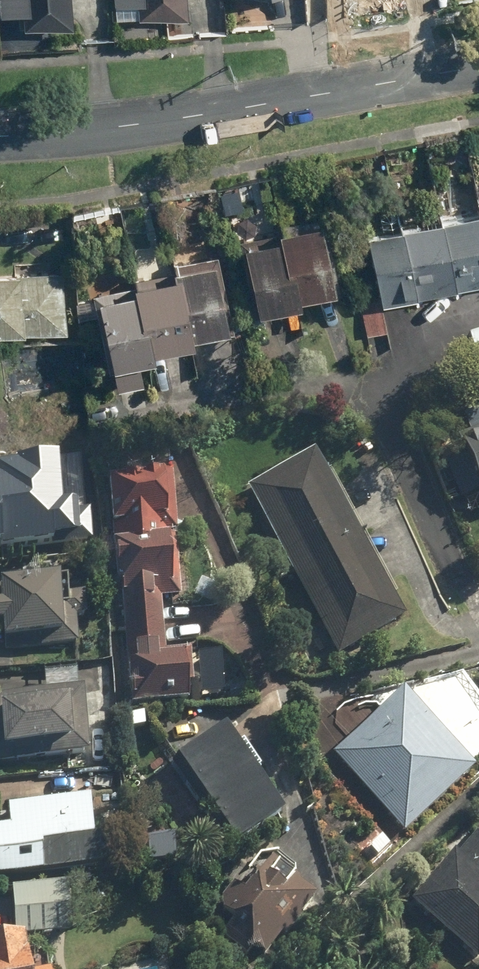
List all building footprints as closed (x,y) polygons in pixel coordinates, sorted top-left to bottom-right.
[(3,11),(25,10),(26,24),(77,22),(76,0),(2,0),(3,11)] [(118,14),(190,8),(190,0),(117,0),(118,14)] [(374,226),(386,290),(478,273),(478,207),(374,226)] [(286,226),(250,235),(266,301),(312,290),(310,283),(345,275),(330,211),(285,222),(286,226)] [(237,321),(220,250),(182,259),(184,271),(107,288),(122,355),(166,345),(165,338),(237,321)] [(0,271),(0,332),(66,327),(61,266),(0,271)] [(467,442),(472,452),(444,465),(461,500),(478,491),(478,436),(467,442)] [(92,540),(90,509),(73,509),(72,498),(62,498),(59,447),(22,448),(22,457),(0,458),(0,544),(92,540)] [(325,452),(255,488),(344,660),(414,623),(325,452)] [(173,470),(116,473),(130,691),(198,687),(196,649),(168,651),(165,595),(181,594),(173,470)] [(88,592),(69,592),(69,580),(2,581),(2,602),(0,602),(0,637),(81,636),(81,615),(89,615),(88,592)] [(95,759),(91,695),(81,696),(79,668),(49,670),(50,693),(0,696),(0,765),(95,759)] [(410,688),(336,754),(410,836),(478,773),(478,764),(410,688)] [(288,810),(230,726),(180,761),(238,845),(288,810)] [(15,808),(16,828),(0,830),(0,874),(100,867),(95,802),(15,808)] [(418,898),(478,961),(478,839),(418,898)] [(324,895),(276,852),(217,918),(265,961),(324,895)] [(72,887),(15,891),(18,937),(75,933),(72,887)] [(0,944),(0,968),(34,968),(32,942),(0,944)]
